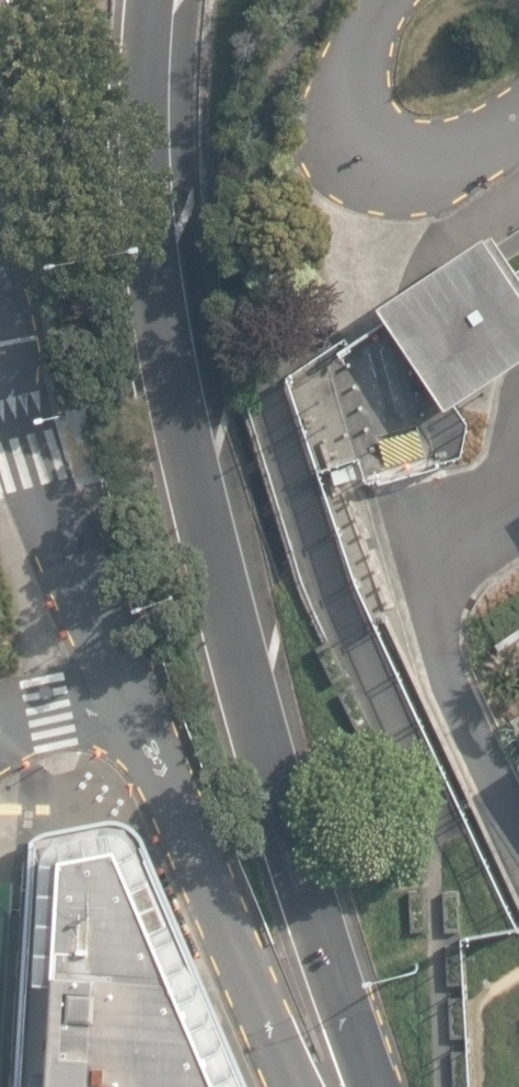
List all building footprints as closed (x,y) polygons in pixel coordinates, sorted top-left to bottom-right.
[(482,238),(375,308),(385,323),(445,410),(453,405),(516,363),(518,361),(518,278),(516,274),(512,268),(492,235),(484,241),(482,238)] [(140,857),(129,845),(115,839),(56,848),(45,862),(38,991),(55,992),(51,1086),(238,1086),(140,857)]
